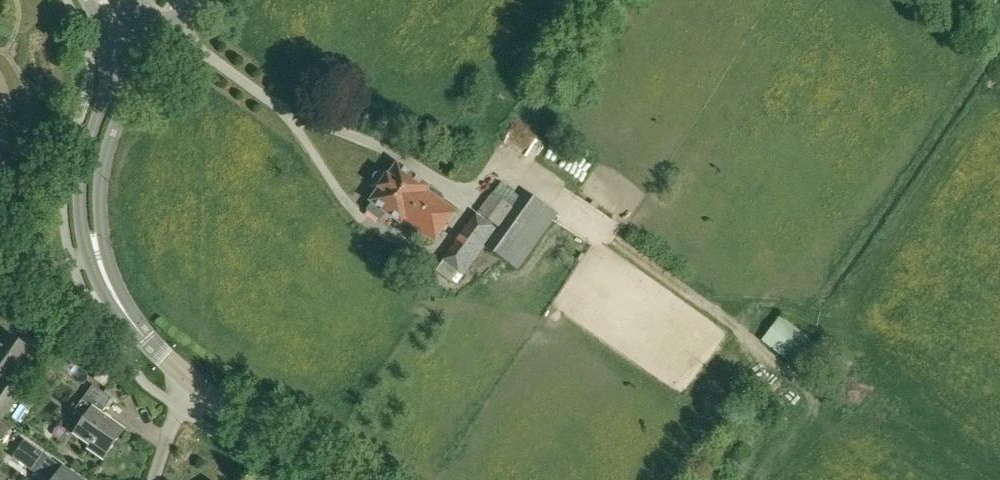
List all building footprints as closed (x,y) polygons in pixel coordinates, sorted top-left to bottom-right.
[(429,187),(397,164),(370,202),(372,204),(367,211),(380,221),(386,214),(402,225),(405,221),(434,242),(455,212),(426,191),(429,187)] [(436,272),(451,282),(456,286),(481,252),(490,259),(495,253),(517,270),(556,216),(525,193),(520,200),(501,185),(494,194),(492,193),(478,212),(499,228),(498,231),(477,214),(442,261),(443,262),(436,272)] [(2,420),(21,392),(9,384),(31,352),(7,335),(0,345),(0,419),(2,420)] [(111,400),(92,386),(75,412),(85,419),(74,435),(91,446),(88,450),(103,460),(123,431),(100,416),(111,400)] [(76,477),(69,477),(69,473),(47,457),(34,476),(39,479),(80,479),(76,477)]
